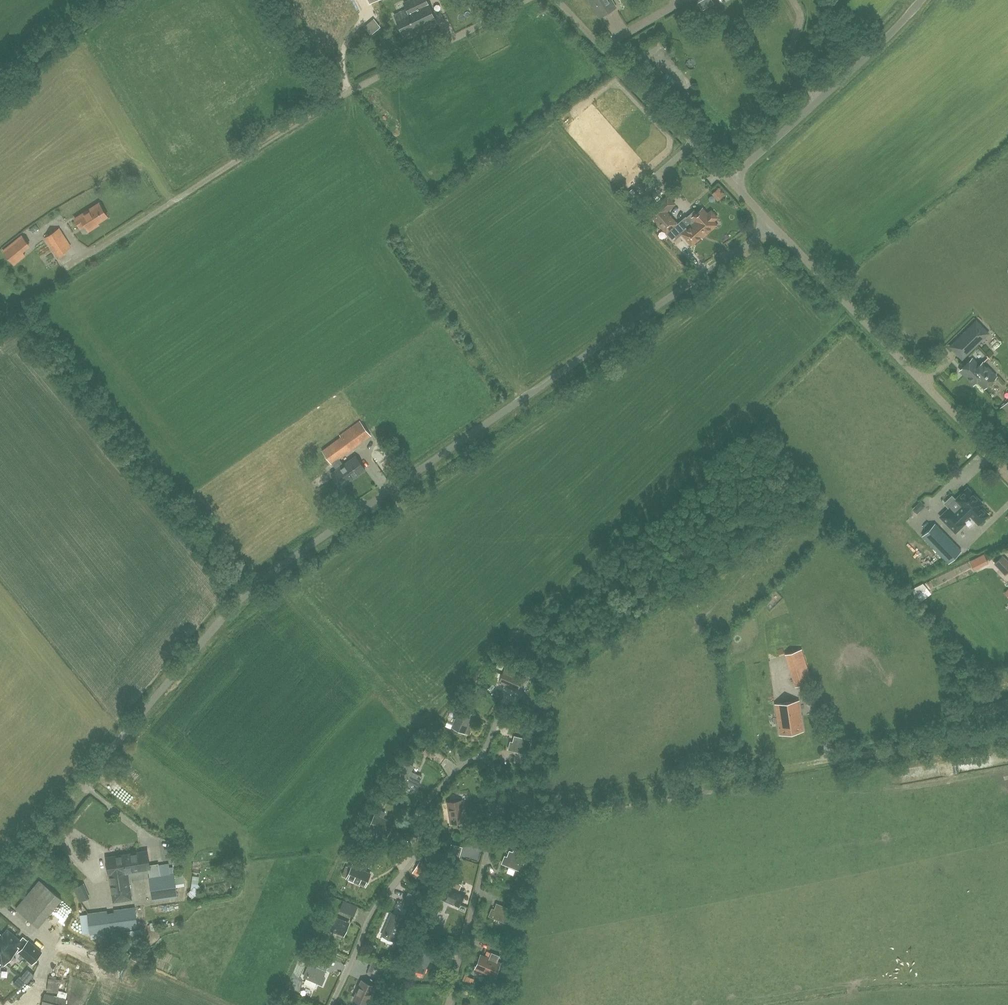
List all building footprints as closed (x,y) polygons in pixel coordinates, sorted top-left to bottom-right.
[(437,23),(426,0),(408,0),(404,2),(407,8),(394,14),(406,38),(437,23)] [(615,7),(611,0),(590,0),(599,16),(615,7)] [(611,13),(603,17),(607,24),(615,19),(611,13)] [(713,193),(719,200),(727,194),(721,187),(713,193)] [(676,222),(666,211),(673,205),(666,196),(648,212),(665,232),(676,222)] [(94,225),(107,216),(99,203),(75,218),(80,227),(85,224),(89,230),(95,226),(94,225)] [(707,214),(702,208),(691,217),(694,220),(680,233),(690,244),(704,232),(705,233),(716,224),(712,220),(716,217),(710,211),(707,214)] [(57,256),(71,247),(58,228),(45,238),(57,256)] [(13,264),(24,255),(20,249),(28,243),(22,236),(3,251),(13,264)] [(948,347),(962,361),(989,334),(975,320),(948,347)] [(960,370),(973,384),(977,380),(984,388),(996,376),(982,362),(979,366),(971,359),(960,370)] [(361,422),(351,429),(361,442),(370,435),(361,422)] [(361,442),(351,429),(341,437),(342,438),(323,452),(331,464),(332,463),(337,469),(331,473),(341,487),(365,469),(355,456),(343,465),(338,458),(361,442)] [(967,488),(955,500),(954,499),(946,507),(948,509),(940,517),(955,532),(965,523),(963,522),(970,515),(978,524),(987,515),(979,506),(982,503),(967,488)] [(923,502),(916,510),(921,514),(928,507),(923,502)] [(949,562),(960,551),(934,525),(923,536),(949,562)] [(913,547),(925,560),(931,554),(919,542),(913,547)] [(977,570),(990,562),(984,553),(971,561),(977,570)] [(987,565),(999,577),(1004,573),(1005,574),(1007,571),(1007,562),(1002,556),(994,564),(991,561),(987,565)] [(914,589),(926,608),(937,600),(926,581),(914,589)] [(797,685),(810,681),(800,650),(788,654),(797,685)] [(517,682),(520,677),(511,673),(513,668),(506,665),(499,683),(517,690),(520,683),(517,682)] [(779,734),(802,730),(798,701),(775,704),(779,734)] [(465,732),(471,717),(466,715),(467,712),(460,709),(453,725),(459,727),(458,730),(465,732)] [(529,748),(531,741),(514,736),(513,742),(510,742),(509,749),(525,753),(527,747),(529,748)] [(435,755),(437,750),(430,746),(427,751),(435,755)] [(989,755),(990,761),(984,762),(985,767),(1007,762),(1005,752),(989,755)] [(419,782),(421,776),(418,774),(410,771),(412,766),(405,763),(397,781),(415,788),(418,782),(419,782)] [(119,792),(117,795),(122,798),(128,787),(107,777),(103,784),(119,792)] [(129,790),(121,799),(129,805),(136,797),(129,790)] [(457,821),(464,820),(462,803),(455,804),(455,802),(448,803),(450,820),(457,819),(457,821)] [(392,822),(390,821),(382,818),(384,812),(377,809),(371,821),(374,822),(371,828),(387,835),(392,822)] [(454,844),(452,853),(461,855),(464,846),(454,844)] [(523,864),(528,852),(523,850),(521,856),(509,851),(507,857),(505,856),(502,863),(518,869),(520,863),(523,864)] [(149,869),(149,865),(147,851),(106,857),(107,866),(106,867),(106,873),(108,873),(108,875),(109,875),(113,901),(130,899),(126,872),(149,869)] [(422,868),(427,860),(421,856),(415,864),(422,868)] [(365,886),(368,880),(366,879),(368,872),(361,869),(363,864),(355,861),(350,872),(352,873),(349,879),(365,886)] [(160,864),(149,865),(149,869),(151,877),(149,877),(152,900),(177,896),(173,874),(161,875),(160,864)] [(461,885),(449,879),(443,891),(446,892),(443,899),(459,905),(462,899),(459,898),(462,892),(458,890),(461,885)] [(38,928),(61,900),(40,882),(17,910),(38,928)] [(188,891),(194,898),(203,890),(198,883),(188,891)] [(344,901),(340,909),(354,916),(358,907),(344,901)] [(510,917),(513,910),(497,904),(495,910),(492,909),(489,916),(505,922),(507,916),(510,917)] [(117,928),(117,930),(119,946),(143,943),(141,927),(138,928),(135,907),(114,910),(115,913),(107,913),(107,911),(87,913),(90,934),(109,931),(109,929),(117,928)] [(344,927),(346,921),(331,914),(328,921),(331,922),(328,928),(344,935),(346,928),(344,927)] [(395,941),(402,925),(396,922),(397,920),(390,917),(383,933),(389,935),(388,938),(395,941)] [(3,962),(4,963),(6,961),(17,949),(20,951),(19,952),(32,963),(41,952),(23,937),(20,941),(20,940),(7,930),(2,936),(1,935),(0,936),(0,965),(3,962)] [(316,949),(313,956),(318,959),(321,951),(316,949)] [(424,973),(430,956),(428,955),(428,953),(416,949),(411,961),(414,962),(411,968),(424,973)] [(497,969),(500,963),(497,962),(500,955),(492,952),(489,958),(484,956),(482,963),(479,961),(476,968),(494,976),(497,969)] [(322,984),(325,978),(322,976),(325,970),(317,967),(319,962),(312,958),(307,970),(309,972),(306,977),(322,984)] [(504,972),(507,965),(502,963),(499,970),(504,972)] [(26,980),(21,976),(20,975),(13,982),(19,988),(26,980)] [(473,978),(468,976),(465,982),(471,984),(473,978)] [(49,988),(60,989),(61,982),(50,980),(49,988)] [(367,1004),(374,989),(368,986),(369,984),(362,981),(355,996),(361,999),(360,1001),(367,1004)] [(66,998),(45,993),(42,1004),(65,1004),(66,998)]
